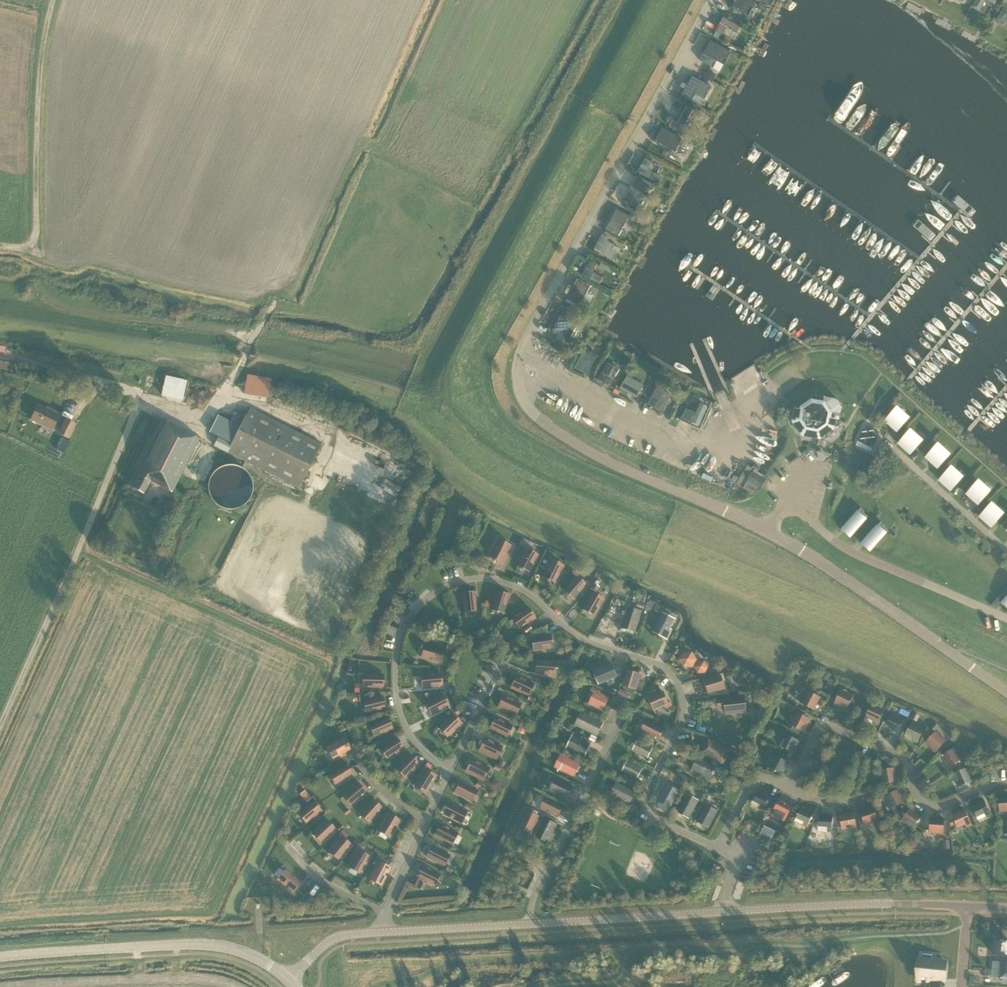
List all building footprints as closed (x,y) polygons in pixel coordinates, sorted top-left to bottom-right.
[(731,7),(747,16),(749,17),(757,4),(754,2),(750,0),(735,0),(731,7)] [(979,12),(986,1),(995,6),(998,0),(977,0),(972,9),(979,12)] [(1004,25),(1006,20),(1006,4),(996,21),(1004,25)] [(741,27),(724,18),(714,36),(719,39),(721,34),(723,35),(727,27),(737,33),(741,27)] [(700,61),(713,69),(717,62),(724,66),(731,53),(711,41),(700,61)] [(709,71),(705,78),(709,80),(711,81),(715,74),(709,71)] [(692,76),(682,96),(692,101),(696,95),(705,100),(712,87),(707,84),(703,82),(692,76)] [(669,127),(684,135),(688,128),(685,126),(693,110),(686,107),(678,123),(673,120),(669,127)] [(655,141),(675,152),(682,140),(662,128),(655,141)] [(665,150),(662,155),(668,158),(671,153),(665,150)] [(652,162),(653,159),(647,156),(638,173),(659,184),(662,177),(648,169),(652,162)] [(631,204),(637,207),(648,188),(651,190),(653,185),(638,177),(627,196),(633,199),(631,204)] [(628,216),(617,210),(606,230),(618,237),(629,219),(634,223),(636,219),(629,215),(628,216)] [(618,253),(620,249),(607,242),(609,239),(602,235),(593,252),(599,255),(600,252),(614,260),(618,254),(618,253)] [(583,275),(600,285),(603,278),(593,272),(597,265),(590,262),(583,275)] [(602,263),(599,267),(606,271),(610,273),(613,269),(602,263)] [(567,299),(580,307),(591,287),(578,280),(567,299)] [(574,313),(581,317),(584,312),(577,308),(574,313)] [(559,335),(557,339),(564,342),(564,341),(568,343),(580,319),(564,311),(553,331),(554,331),(553,333),(557,335),(557,334),(559,335)] [(574,369),(587,376),(598,356),(585,349),(574,369)] [(7,371),(10,361),(0,358),(0,369),(7,371)] [(598,380),(610,387),(620,370),(608,363),(598,380)] [(272,397),(274,377),(249,375),(247,395),(272,397)] [(186,400),(190,380),(168,376),(164,395),(186,400)] [(621,390),(637,398),(644,386),(627,376),(620,389),(621,390)] [(648,405),(662,413),(672,396),(657,388),(648,405)] [(827,424),(829,413),(823,405),(812,403),(804,409),(803,410),(795,409),(793,422),(802,435),(820,438),(834,429),(827,424)] [(691,423),(699,426),(707,407),(700,404),(694,418),(692,417),(694,413),(686,409),(682,418),(690,422),(691,420),(692,421),(691,423)] [(39,405),(31,420),(52,431),(54,426),(61,429),(59,434),(68,439),(76,425),(66,420),(64,423),(57,420),(60,415),(47,408),(47,409),(39,405)] [(215,446),(299,489),(321,445),(250,409),(245,418),(241,427),(232,444),(219,438),(215,446)] [(886,421),(897,431),(907,420),(896,409),(886,421)] [(241,427),(245,418),(234,412),(230,421),(241,427)] [(218,415),(209,433),(219,438),(232,444),(241,427),(230,421),(218,415)] [(167,422),(133,488),(144,494),(151,481),(172,492),(199,439),(167,422)] [(873,448),(880,433),(865,426),(858,441),(861,443),(859,447),(865,450),(867,445),(873,448)] [(899,444),(911,454),(921,443),(910,433),(899,444)] [(59,450),(66,453),(72,441),(65,438),(59,450)] [(926,458),(938,468),(948,457),(937,446),(926,458)] [(715,474),(743,487),(753,465),(743,460),(742,461),(736,458),(736,457),(725,452),(722,459),(723,459),(719,468),(718,468),(715,474)] [(210,493),(217,503),(237,510),(251,500),(254,493),(252,490),(243,487),(248,484),(244,482),(248,471),(246,469),(230,463),(215,474),(212,483),(213,485),(210,493)] [(950,469),(940,481),(951,491),(962,480),(950,469)] [(977,483),(967,495),(979,505),(989,493),(977,483)] [(991,506),(980,517),(992,528),(1002,516),(991,506)] [(843,529),(850,536),(868,517),(860,510),(843,529)] [(863,543),(870,550),(888,531),(880,524),(863,543)] [(499,539),(491,555),(502,561),(506,554),(505,554),(508,549),(510,545),(499,539)] [(526,549),(518,564),(530,570),(533,563),(532,563),(535,558),(536,558),(537,554),(526,549)] [(552,559),(544,575),(555,580),(559,574),(558,573),(560,569),(561,569),(563,565),(552,559)] [(577,576),(565,589),(575,597),(580,591),(579,591),(583,587),(586,584),(577,576)] [(596,592),(599,587),(594,584),(590,589),(596,592)] [(497,591),(492,608),(504,611),(506,604),(505,604),(507,599),(508,599),(509,595),(497,591)] [(475,592),(462,593),(464,610),(477,609),(476,601),(475,601),(475,596),(475,592)] [(592,592),(584,607),(595,613),(598,607),(600,602),(601,602),(603,598),(592,592)] [(647,606),(652,609),(655,603),(650,600),(647,606)] [(527,607),(513,617),(521,627),(527,623),(526,622),(531,619),(531,620),(535,617),(527,607)] [(623,624),(621,631),(634,635),(635,632),(635,633),(637,628),(642,611),(629,607),(623,624)] [(664,637),(668,639),(672,630),(670,628),(675,619),(664,613),(656,628),(666,633),(664,637)] [(551,635),(534,637),(536,650),(543,648),(548,647),(548,648),(553,647),(551,635)] [(436,661),(441,662),(444,650),(425,645),(422,657),(431,659),(431,658),(437,660),(436,661)] [(708,668),(705,662),(699,662),(696,661),(697,660),(693,653),(685,653),(681,660),(685,667),(693,667),(694,666),(696,667),(699,673),(705,673),(708,668)] [(539,660),(538,673),(545,674),(545,673),(550,673),(550,674),(555,675),(556,662),(539,660)] [(599,671),(603,682),(617,676),(612,664),(603,668),(601,666),(593,669),(595,673),(599,671)] [(628,671),(623,685),(636,689),(639,678),(642,679),(644,673),(640,672),(640,674),(628,671)] [(441,673),(424,674),(425,687),(432,686),(438,685),(438,686),(442,685),(441,673)] [(821,685),(823,680),(812,673),(809,679),(821,685)] [(366,674),(366,687),(373,687),(373,686),(379,686),(379,687),(383,687),(383,674),(366,674)] [(516,676),(511,687),(526,694),(532,683),(525,680),(525,681),(520,678),(516,676)] [(719,692),(726,690),(722,676),(705,682),(709,693),(718,690),(719,692)] [(590,703),(603,710),(609,698),(599,694),(601,691),(593,688),(591,690),(595,692),(590,703)] [(842,707),(847,709),(854,695),(841,689),(836,700),(844,704),(842,707)] [(628,699),(630,694),(620,690),(618,695),(628,699)] [(798,701),(804,704),(815,710),(821,698),(808,691),(805,695),(802,693),(798,701)] [(671,702),(668,703),(664,692),(649,698),(654,710),(665,705),(666,708),(672,706),(671,702)] [(443,694),(428,702),(433,713),(440,709),(445,706),(445,707),(449,705),(443,694)] [(765,708),(765,703),(773,702),(772,694),(753,696),(755,709),(765,708)] [(504,695),(498,707),(514,714),(519,703),(512,700),(507,698),(507,697),(504,695)] [(382,696),(366,700),(369,712),(376,710),(376,709),(381,708),(381,709),(385,708),(382,696)] [(718,699),(718,707),(726,706),(727,714),(747,712),(745,697),(726,699),(725,698),(718,699)] [(867,715),(875,719),(873,722),(878,724),(884,709),(872,704),(867,715)] [(457,715),(462,712),(458,706),(453,710),(457,715)] [(581,714),(584,716),(579,726),(597,735),(603,723),(589,717),(590,714),(582,710),(581,714)] [(793,726),(804,731),(811,719),(797,712),(794,717),(797,718),(793,726)] [(893,731),(898,733),(904,719),(892,713),(887,724),(895,728),(893,731)] [(917,722),(919,716),(913,713),(910,719),(917,722)] [(452,714),(440,727),(449,736),(454,730),(458,726),(461,724),(452,714)] [(387,717),(372,724),(377,735),(383,732),(388,730),(389,730),(392,729),(387,717)] [(495,717),(489,728),(505,736),(510,725),(504,721),(503,722),(498,720),(499,719),(495,717)] [(664,728),(647,720),(641,731),(659,740),(664,728)] [(913,740),(918,742),(924,728),(912,722),(907,733),(914,737),(913,740)] [(935,731),(939,727),(935,723),(931,728),(935,731)] [(517,732),(523,734),(526,729),(520,726),(517,732)] [(928,741),(934,746),(932,749),(936,752),(946,740),(936,731),(928,741)] [(571,749),(585,756),(591,744),(581,739),(582,737),(574,733),(572,737),(576,738),(571,749)] [(782,747),(793,753),(800,741),(786,734),(784,738),(786,739),(782,747)] [(396,737),(382,747),(389,757),(395,753),(394,752),(397,750),(398,751),(403,748),(396,737)] [(350,749),(345,738),(327,748),(333,759),(342,754),(341,753),(346,750),(347,751),(350,749)] [(485,738),(479,750),(495,757),(500,746),(493,743),(488,741),(488,740),(485,738)] [(638,741),(633,750),(648,757),(652,748),(638,741)] [(703,753),(723,763),(729,751),(710,741),(703,753)] [(947,764),(950,768),(962,759),(955,748),(944,755),(949,762),(947,764)] [(966,760),(971,758),(966,751),(962,754),(966,760)] [(409,755),(397,767),(406,776),(412,770),(411,769),(413,767),(414,768),(418,763),(409,755)] [(772,769),(783,774),(789,762),(775,755),(773,759),(775,761),(772,769)] [(574,761),(574,763),(564,758),(559,767),(569,772),(568,774),(575,777),(581,764),(574,761)] [(693,769),(710,777),(715,767),(698,758),(693,769)] [(472,759),(466,771),(481,778),(487,767),(480,764),(475,762),(476,761),(472,759)] [(623,770),(638,778),(642,769),(628,761),(623,770)] [(346,764),(331,773),(338,784),(344,780),(344,778),(347,777),(347,778),(353,775),(346,764)] [(722,775),(725,769),(720,766),(716,772),(722,775)] [(880,770),(881,775),(884,775),(885,783),(897,781),(895,768),(880,770)] [(960,781),(957,782),(959,787),(973,780),(968,768),(956,773),(960,781)] [(425,769),(416,784),(427,791),(431,784),(430,783),(431,780),(433,781),(436,776),(425,769)] [(567,799),(573,787),(557,778),(551,791),(567,799)] [(461,781),(455,792),(470,800),(476,789),(469,786),(468,787),(465,785),(466,784),(461,781)] [(358,783),(345,794),(353,804),(359,799),(358,798),(360,795),(361,796),(366,793),(358,783)] [(630,803),(635,792),(617,783),(612,794),(630,803)] [(546,793),(549,788),(541,784),(538,789),(546,793)] [(659,801),(670,807),(679,790),(668,785),(659,801)] [(886,788),(880,794),(882,798),(885,796),(889,794),(886,788)] [(759,807),(764,810),(771,796),(759,789),(753,801),(761,804),(759,807)] [(885,796),(887,801),(890,799),(894,807),(905,801),(899,789),(889,794),(885,796)] [(678,812),(689,817),(698,801),(687,795),(678,812)] [(1000,809),(1006,808),(1006,796),(999,796),(1000,809)] [(554,815),(558,817),(563,806),(546,797),(540,809),(549,813),(549,812),(554,815)] [(793,805),(781,798),(772,815),(784,821),(793,805)] [(373,800),(361,812),(370,821),(376,815),(374,814),(377,812),(378,813),(382,808),(373,800)] [(976,816),(977,817),(985,813),(986,816),(991,814),(984,800),(972,806),(973,808),(976,816)] [(313,801),(300,812),(308,821),(314,817),(313,816),(318,812),(318,813),(321,810),(313,801)] [(450,803),(444,814),(459,822),(465,810),(458,807),(458,808),(455,807),(455,805),(450,803)] [(633,813),(636,807),(628,804),(626,809),(633,813)] [(708,828),(717,811),(707,805),(698,822),(708,828)] [(861,810),(864,822),(873,820),(874,823),(878,821),(874,806),(861,810)] [(803,825),(807,827),(814,813),(802,807),(797,818),(804,822),(803,825)] [(896,816),(909,825),(913,828),(922,816),(911,808),(910,809),(906,807),(896,816)] [(965,823),(966,826),(971,824),(965,809),(952,815),(956,823),(957,826),(965,823)] [(535,825),(537,820),(538,821),(540,817),(528,811),(520,829),(531,834),(536,826),(535,825)] [(840,815),(842,827),(851,825),(851,828),(856,828),(854,812),(840,815)] [(389,814),(380,829),(391,835),(395,829),(394,828),(395,825),(397,826),(400,820),(389,814)] [(820,814),(819,826),(819,832),(827,833),(827,830),(832,830),(833,815),(820,814)] [(938,833),(943,834),(945,818),(931,817),(930,830),(938,830),(938,833)] [(550,843),(554,835),(552,834),(556,824),(544,818),(535,835),(550,843)] [(327,820),(314,832),(323,841),(328,836),(327,835),(330,832),(331,834),(335,829),(327,820)] [(440,824),(435,835),(450,843),(456,832),(449,828),(448,830),(445,828),(446,827),(440,824)] [(765,826),(761,834),(771,839),(775,832),(765,826)] [(344,838),(348,834),(343,829),(340,834),(344,838)] [(341,837),(330,850),(340,858),(345,852),(344,851),(346,849),(347,849),(351,845),(341,837)] [(432,846),(427,857),(442,865),(448,853),(441,850),(440,851),(437,850),(438,848),(432,846)] [(359,850),(350,865),(361,871),(365,865),(363,864),(365,861),(366,862),(370,857),(359,850)] [(379,862),(371,877),(382,883),(385,876),(384,875),(386,872),(387,873),(390,868),(379,862)] [(422,866),(417,877),(432,884),(438,873),(431,870),(430,871),(427,870),(428,868),(422,866)] [(287,871),(279,881),(285,886),(286,885),(289,887),(288,888),(292,891),(300,882),(287,871)] [(423,891),(426,885),(420,882),(417,888),(423,891)] [(306,893),(302,899),(308,904),(313,898),(306,893)] [(1001,970),(1000,978),(1006,979),(1006,940),(995,939),(994,955),(1002,956),(1001,970)] [(920,981),(944,980),(945,962),(932,959),(932,955),(922,954),(920,981)]
